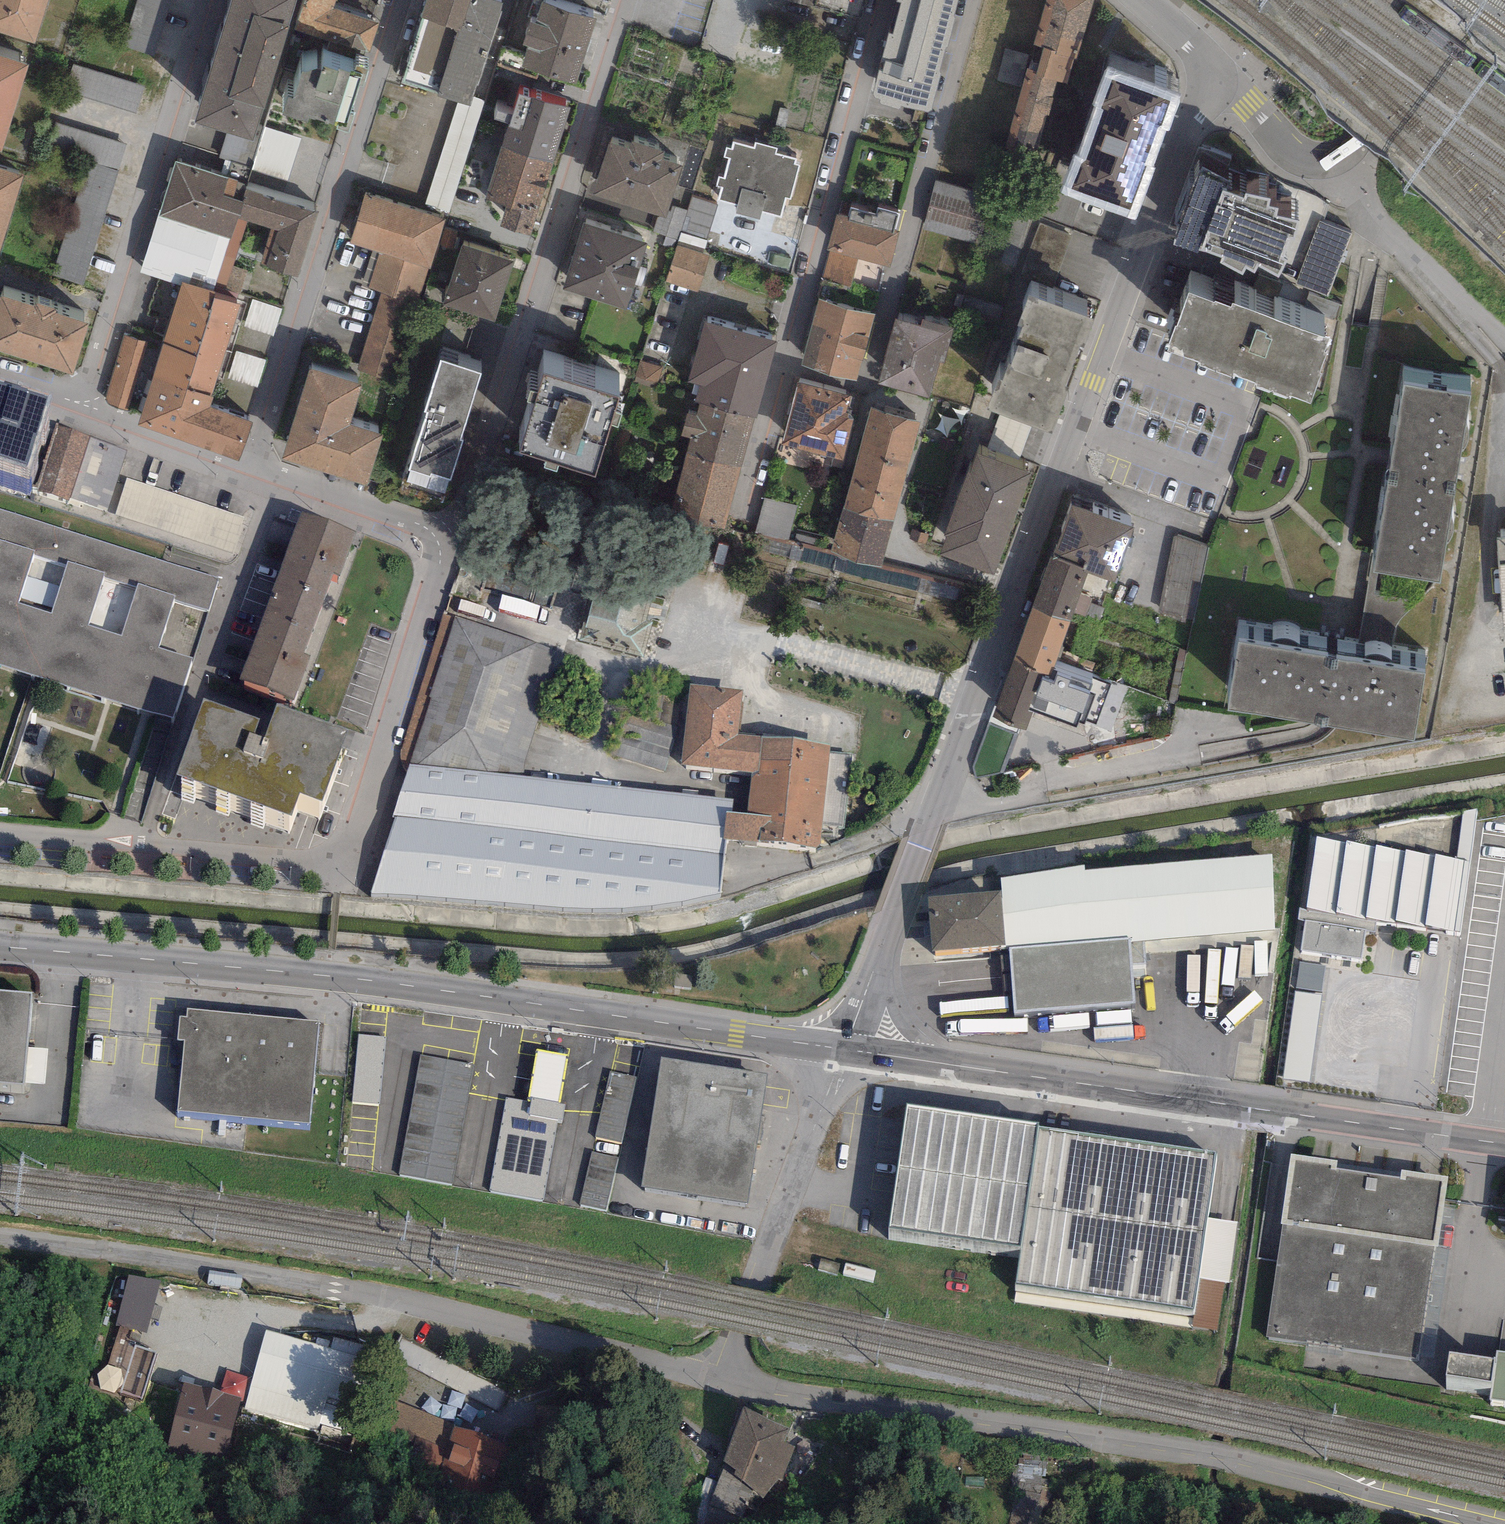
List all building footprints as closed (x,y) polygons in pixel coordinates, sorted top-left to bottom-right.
[(35,44),(48,0),(0,0),(0,33),(35,44)] [(122,47),(154,56),(172,0),(137,0),(122,47)] [(195,123),(227,132),(253,140),(258,125),(296,0),(232,0),(195,123)] [(295,29),(370,53),(380,23),(334,9),(337,0),(304,0),(295,29)] [(401,82),(439,93),(438,96),(458,102),(471,106),(474,98),(503,4),(488,0),(426,0),(401,82)] [(931,110),(960,0),(897,0),(896,1),(902,3),(893,34),(889,33),(873,95),(875,98),(881,99),(879,104),(900,110),(901,107),(928,112),(931,110)] [(1033,46),(1043,49),(1037,71),(1036,75),(1058,81),(1068,84),(1075,58),(1077,58),(1094,0),(1046,0),(1033,46)] [(523,45),(528,47),(522,67),(576,83),(596,19),(542,2),(536,25),(530,23),(523,45)] [(1020,87),(1028,57),(1004,51),(996,81),(1020,87)] [(1,152),(29,65),(0,56),(0,151),(1,152)] [(144,87),(73,65),(65,90),(136,112),(144,87)] [(363,86),(369,70),(357,65),(355,71),(352,69),(351,72),(322,66),(320,70),(302,72),(293,99),(287,96),(281,115),(308,123),(309,117),(338,124),(336,129),(348,133),(354,114),(351,112),(360,85),(363,86)] [(1053,98),(1057,83),(1058,81),(1036,75),(1037,71),(1027,68),(1005,149),(1034,157),(1045,116),(1051,117),(1056,99),(1053,98)] [(1060,193),(1137,221),(1156,168),(1153,167),(1166,131),(1169,132),(1182,97),(1105,69),(1092,105),(1096,107),(1078,156),(1074,155),(1060,193)] [(503,84),(497,104),(509,107),(514,87),(503,84)] [(502,146),(553,162),(570,109),(519,93),(502,146)] [(447,220),(485,101),(474,98),(471,106),(458,102),(423,213),(445,220),(447,220)] [(127,145),(52,121),(43,147),(89,161),(53,275),(83,284),(127,145)] [(252,167),(264,127),(258,125),(253,140),(227,132),(219,158),(252,167)] [(252,167),(251,170),(288,181),(301,138),(264,127),(252,167)] [(666,219),(682,167),(662,161),(665,153),(632,142),(630,149),(608,143),(591,195),(666,219)] [(794,163),(795,158),(774,153),(775,147),(754,142),(753,147),(733,142),(732,149),(727,147),(724,156),(729,157),(724,178),(719,177),(717,185),(721,186),(718,199),(737,204),(735,211),(759,218),(761,211),(780,216),(785,197),(789,198),(798,164),(794,163)] [(507,204),(500,227),(531,236),(553,162),(502,146),(486,198),(507,204)] [(176,162),(140,272),(181,285),(182,282),(214,292),(216,282),(238,218),(241,219),(247,199),(243,198),(246,189),(247,185),(176,162)] [(24,175),(0,168),(0,253),(24,175)] [(1202,169),(1173,245),(1197,254),(1199,250),(1224,258),(1221,263),(1242,274),(1246,268),(1255,273),(1260,265),(1278,276),(1287,261),(1280,258),(1288,236),(1294,238),(1298,221),(1274,216),(1277,209),(1268,206),(1269,199),(1245,196),(1243,200),(1225,193),(1230,182),(1202,169)] [(990,196),(936,181),(923,228),(977,242),(990,196)] [(260,265),(298,277),(319,212),(246,189),(243,198),(247,199),(241,219),(248,221),(272,229),(260,265)] [(364,195),(350,244),(379,252),(368,288),(381,292),(417,302),(428,268),(430,269),(445,220),(423,213),(364,195)] [(691,197),(678,240),(704,248),(717,205),(691,197)] [(858,259),(890,267),(899,233),(894,231),(899,214),(877,208),(875,214),(851,207),(848,217),(836,213),(826,250),(829,251),(858,259)] [(238,218),(216,282),(227,285),(248,221),(241,219),(238,218)] [(1352,234),(1320,222),(1296,284),(1328,296),(1352,234)] [(563,290),(626,310),(648,244),(584,224),(563,290)] [(1072,236),(1040,224),(1021,274),(1053,286),(1072,236)] [(704,248),(678,240),(666,276),(699,286),(710,250),(704,248)] [(461,244),(442,304),(494,321),(514,261),(461,244)] [(858,259),(829,251),(823,278),(851,285),(858,259)] [(214,292),(182,282),(181,285),(138,426),(240,461),(253,422),(210,407),(214,397),(210,396),(242,301),(214,292)] [(381,292),(357,370),(393,381),(417,302),(381,292)] [(1215,303),(1189,294),(1177,327),(1176,326),(1167,350),(1199,362),(1198,365),(1233,378),(1234,375),(1258,384),(1257,388),(1288,399),(1289,396),(1310,404),(1322,373),(1320,372),(1328,353),(1326,352),(1330,340),(1233,304),(1232,307),(1216,301),(1215,303)] [(987,409),(1052,433),(1067,391),(1066,391),(1093,319),(1029,296),(1018,326),(1023,328),(1017,344),(1019,345),(1012,365),(1009,364),(1003,380),(999,379),(987,409)] [(1,297),(0,299),(0,352),(72,375),(89,324),(56,313),(57,310),(36,303),(35,308),(1,297)] [(819,299),(801,366),(856,381),(875,314),(819,299)] [(282,309),(253,300),(245,328),(274,337),(282,309)] [(896,320),(878,384),(930,398),(940,362),(945,364),(955,328),(923,319),(921,327),(896,320)] [(754,418),(757,419),(777,341),(704,322),(688,383),(699,385),(694,403),(699,404),(754,418)] [(145,342),(123,336),(105,398),(109,404),(125,410),(145,342)] [(257,388),(266,359),(237,351),(228,379),(257,388)] [(451,480),(463,441),(460,440),(481,374),(440,361),(424,412),(428,414),(410,472),(430,478),(431,474),(451,480)] [(309,369),(282,459),(368,485),(383,434),(350,424),(362,385),(309,369)] [(558,466),(596,477),(612,424),(618,426),(622,414),(614,411),(619,398),(544,375),(539,393),(530,391),(527,402),(535,404),(520,453),(546,461),(544,469),(556,472),(558,466)] [(0,379),(0,459),(29,469),(53,396),(0,379)] [(781,445),(843,461),(854,419),(845,417),(851,396),(797,382),(781,445)] [(1470,396),(1403,385),(1373,572),(1440,583),(1470,396)] [(685,455),(741,469),(754,418),(699,404),(696,415),(687,413),(681,436),(690,438),(685,455)] [(920,421),(869,408),(831,554),(882,567),(920,421)] [(59,424),(56,423),(35,489),(69,501),(70,498),(107,510),(127,449),(58,427),(59,424)] [(726,530),(741,469),(685,455),(670,516),(726,530)] [(947,537),(940,556),(994,575),(1030,474),(978,455),(971,474),(968,473),(945,536),(947,537)] [(245,517),(127,478),(115,514),(233,553),(245,517)] [(798,507),(764,498),(755,532),(789,541),(798,507)] [(1088,573),(1114,582),(1133,527),(1071,505),(1052,559),(1088,571),(1088,573)] [(0,509),(0,538),(35,549),(33,555),(67,566),(68,561),(104,572),(103,578),(136,588),(138,583),(176,595),(174,601),(208,612),(219,577),(0,509)] [(302,511),(272,593),(320,611),(334,573),(341,575),(357,532),(302,511)] [(1208,547),(1174,536),(1158,614),(1194,621),(1208,547)] [(175,718),(208,612),(174,601),(176,595),(138,583),(136,588),(103,578),(104,572),(68,561),(67,566),(33,555),(35,549),(0,538),(0,664),(175,718)] [(1496,539),(1504,627),(1504,538),(1496,539)] [(1052,559),(1050,558),(1032,609),(1070,622),(1088,573),(1088,571),(1052,559)] [(580,640),(644,657),(653,623),(647,621),(653,598),(597,583),(587,623),(584,623),(580,640)] [(272,593),(239,679),(294,699),(311,655),(305,653),(320,611),(272,593)] [(1032,609),(1013,662),(1050,676),(1053,670),(1070,622),(1032,609)] [(561,651),(456,618),(410,763),(521,776),(561,651)] [(1425,673),(1239,643),(1228,710),(1414,739),(1425,673)] [(992,718),(1026,730),(1033,712),(1077,728),(1079,723),(1085,725),(1086,723),(1112,732),(1129,688),(1112,682),(1110,685),(1094,679),(1092,685),(1053,670),(1050,676),(1013,662),(992,718)] [(831,753),(831,744),(738,735),(742,689),(689,684),(681,764),(752,771),(747,812),(732,811),(726,810),(723,837),(728,838),(820,847),(822,826),(845,828),(853,755),(831,753)] [(260,718),(204,698),(176,773),(292,815),(300,794),(321,802),(348,729),(277,703),(265,737),(255,733),(260,718)] [(665,773),(679,728),(676,728),(647,719),(628,713),(614,757),(665,773)] [(734,799),(718,797),(521,776),(410,763),(392,817),(395,817),(370,893),(585,910),(634,908),(675,902),(721,893),(728,838),(723,837),(726,810),(732,811),(734,799)] [(1318,837),(1307,907),(1376,918),(1461,931),(1478,809),(1464,810),(1456,860),(1318,837)] [(1085,864),(1001,878),(1001,891),(1005,945),(1010,945),(1129,938),(1129,941),(1144,941),(1274,929),(1273,854),(1085,869),(1085,864)] [(1001,891),(928,896),(932,951),(1005,945),(1001,891)] [(1374,931),(1376,918),(1307,907),(1300,906),(1298,919),(1306,920),(1369,930),(1374,931)] [(1369,930),(1306,920),(1300,951),(1363,961),(1369,930)] [(1146,964),(1144,941),(1129,941),(1129,938),(1010,945),(1014,1010),(1134,1003),(1131,965),(1146,964)] [(1322,990),(1326,966),(1300,962),(1296,986),(1322,990)] [(0,989),(0,1079),(26,1081),(33,992),(0,989)] [(1322,994),(1295,990),(1282,1078),(1309,1082),(1322,994)] [(319,1021),(188,1008),(187,1016),(180,1016),(178,1038),(185,1039),(178,1109),(308,1122),(319,1021)] [(386,1038),(359,1035),(351,1101),(379,1104),(386,1038)] [(532,1098),(560,1102),(569,1055),(537,1050),(528,1101),(531,1102),(532,1098)] [(473,1064),(420,1055),(400,1175),(452,1184),(473,1064)] [(767,1073),(661,1057),(641,1186),(747,1202),(767,1073)] [(610,1071),(595,1136),(622,1142),(637,1077),(610,1071)] [(528,1101),(505,1097),(491,1193),(545,1201),(560,1102),(532,1098),(531,1102),(528,1101)] [(1021,1248),(1016,1284),(1196,1309),(1218,1152),(1038,1127),(1039,1122),(907,1104),(889,1229),(1021,1248)] [(592,1151),(580,1205),(607,1211),(619,1157),(592,1151)] [(1338,1161),(1291,1154),(1281,1224),(1282,1224),(1280,1244),(1278,1255),(1266,1334),(1419,1356),(1434,1246),(1438,1246),(1447,1177),(1401,1170),(1401,1177),(1336,1168),(1338,1161)] [(160,1281),(130,1274),(117,1325),(120,1326),(141,1332),(147,1333),(160,1281)] [(137,1346),(141,1332),(120,1326),(102,1390),(142,1401),(155,1351),(137,1346)] [(332,1348),(267,1331),(244,1413),(350,1442),(376,1347),(335,1336),(332,1348)] [(1497,1352),(1497,1358),(1449,1351),(1446,1374),(1493,1380),(1490,1398),(1504,1400),(1504,1353),(1497,1352)] [(240,1398),(182,1384),(167,1447),(224,1461),(240,1398)] [(446,1449),(454,1426),(455,1424),(383,1397),(373,1422),(446,1449)] [(744,1408),(723,1461),(705,1522),(715,1523),(741,1523),(754,1493),(762,1500),(779,1479),(782,1482),(795,1447),(784,1442),(789,1428),(744,1408)] [(508,1444),(454,1426),(446,1449),(436,1479),(490,1497),(508,1444)]
